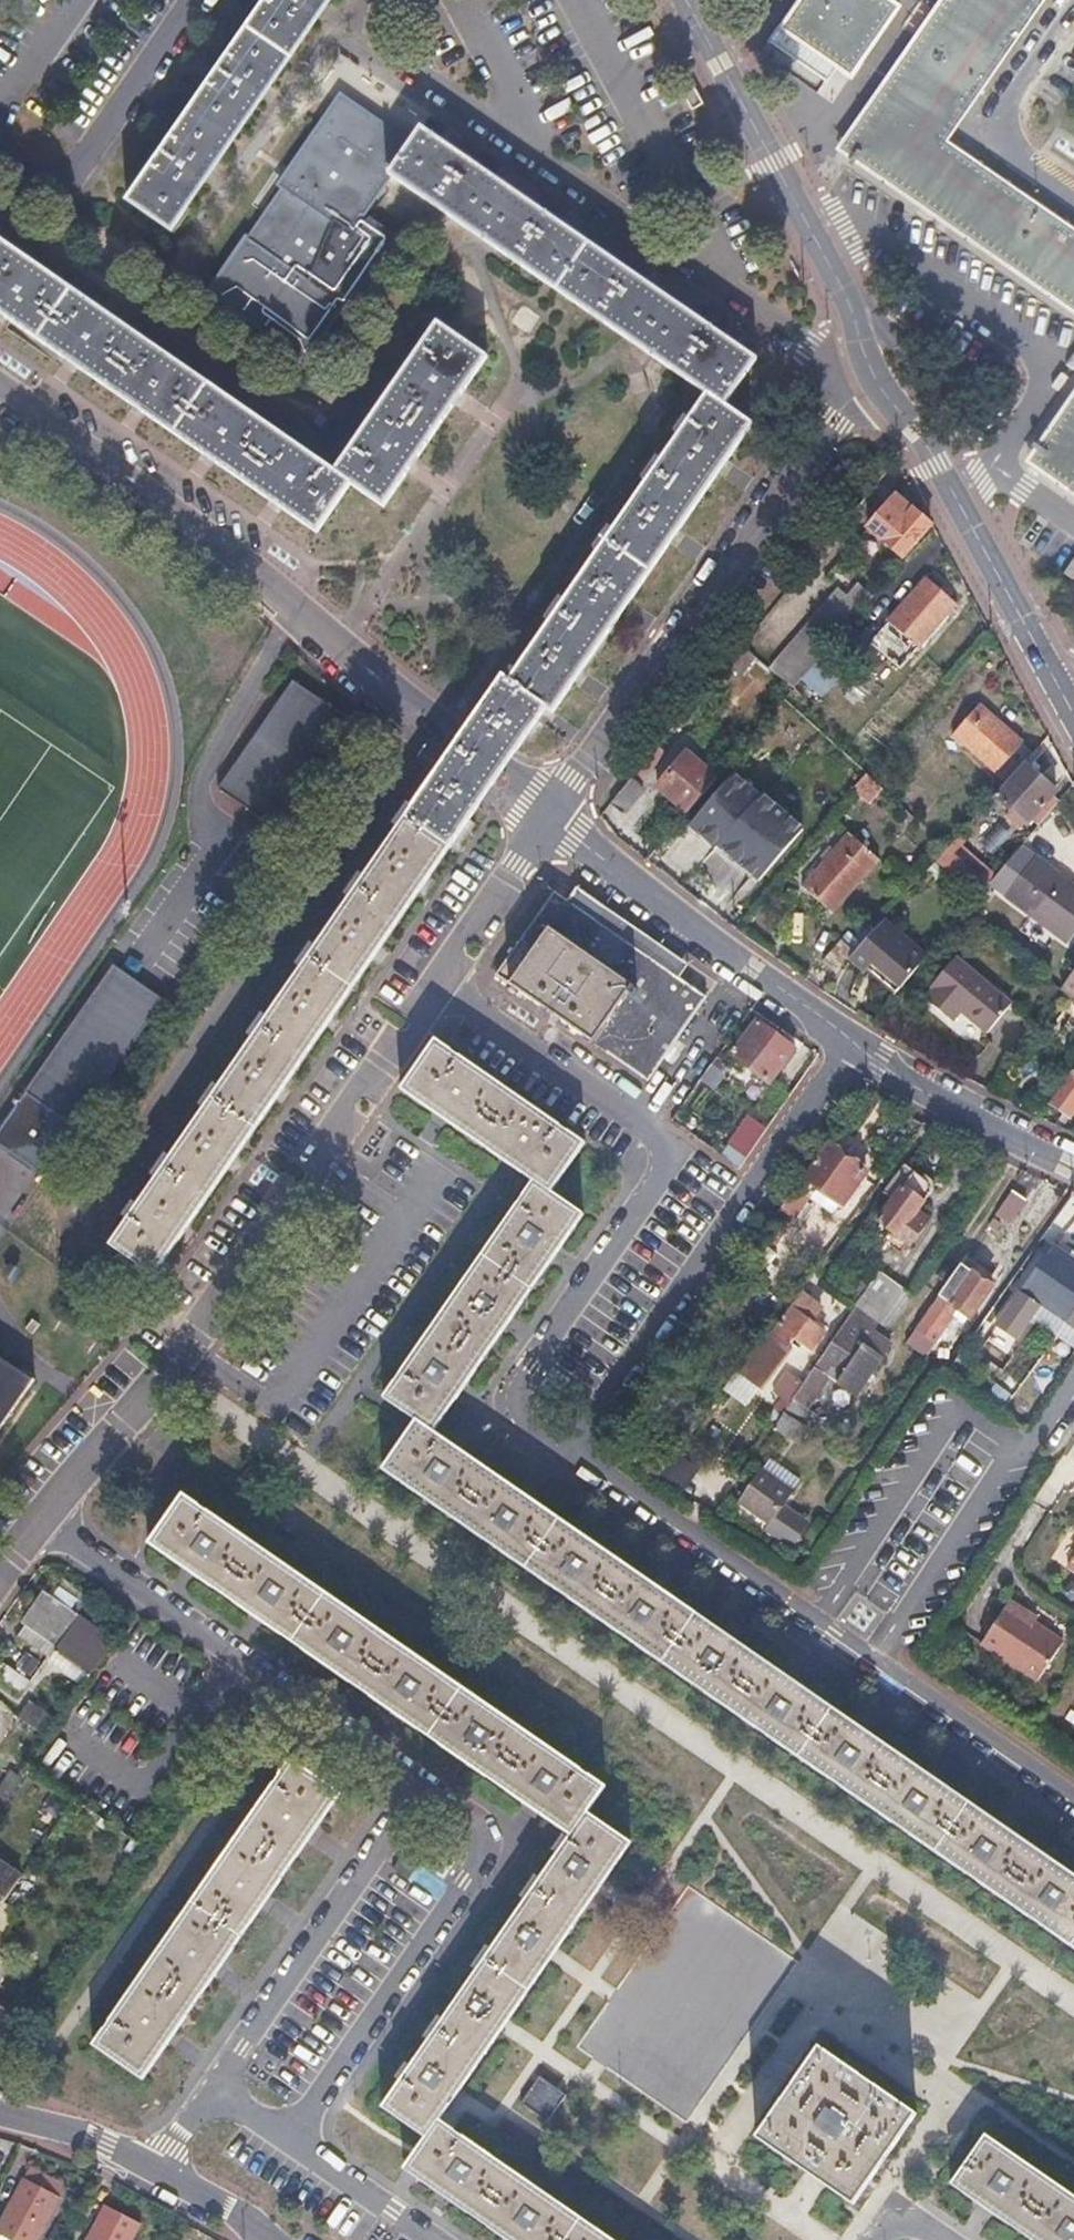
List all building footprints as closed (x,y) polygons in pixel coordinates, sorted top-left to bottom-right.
[(126,190),(172,222),(327,0),(259,0),(126,190)] [(891,0),(798,0),(771,37),(823,76),(833,63),(850,75),(899,6),(891,0)] [(950,133),(1042,0),(960,0),(890,99),(859,144),(1073,295),(1073,219),(950,133)] [(386,174),(409,141),(338,91),(277,182),(280,184),(330,218),(345,229),(386,174)] [(472,718),(516,748),(529,729),(544,707),(551,712),(591,654),(631,596),(671,538),(711,481),(751,423),(724,404),(755,359),(418,127),(409,141),(386,174),(707,394),(507,683),(500,678),(472,718)] [(330,218),(280,184),(243,237),(240,235),(202,289),(301,359),(339,304),(302,278),(330,218)] [(0,241),(0,313),(16,324),(76,366),(136,407),(196,448),(256,489),(316,530),(350,482),(385,506),(488,357),(440,324),(338,471),(0,241)] [(1073,473),(1073,413),(1047,454),(1073,473)] [(907,513),(890,500),(867,527),(901,555),(928,523),(911,508),(907,513)] [(952,602),(923,577),(885,621),(888,623),(875,637),(899,658),(911,643),(914,645),(952,602)] [(845,594),(835,586),(769,665),(791,686),(870,594),(855,582),(845,594)] [(757,657),(741,643),(727,661),(743,674),(757,657)] [(355,723),(293,682),(220,790),(282,832),(355,723)] [(1029,751),(975,704),(948,734),(1002,781),(1019,762),(1029,751)] [(507,761),(516,748),(472,718),(465,729),(444,760),(433,776),(476,805),(507,761)] [(714,779),(685,753),(656,787),(685,813),(714,779)] [(1019,762),(1002,781),(990,796),(1025,826),(1054,793),(1019,762)] [(696,869),(758,796),(723,768),(714,779),(685,813),(661,841),(696,869)] [(863,773),(851,787),(879,812),(891,798),(863,773)] [(476,805),(433,776),(113,1240),(156,1270),(196,1212),(236,1154),(276,1096),(316,1038),(356,980),(396,922),(436,863),(476,805)] [(642,789),(630,779),(609,803),(621,813),(642,789)] [(772,808),(758,796),(696,869),(699,872),(704,865),(718,877),(760,826),(758,824),(772,808)] [(882,855),(853,829),(807,882),(836,907),(882,855)] [(994,878),(951,841),(933,862),(976,898),(994,878)] [(1032,861),(1003,898),(1063,944),(1073,930),(1073,893),(1032,861)] [(496,975),(648,1081),(709,997),(691,985),(635,946),(569,900),(556,891),(496,975)] [(930,954),(885,916),(855,952),(849,958),(864,970),(871,963),(901,988),(930,954)] [(855,952),(840,939),(820,962),(835,974),(849,958),(855,952)] [(1009,1006),(953,962),(944,973),(943,973),(930,990),(933,993),(924,1004),(952,1025),(960,1014),(986,1035),(1009,1006)] [(139,984),(115,967),(28,1095),(79,1129),(166,1001),(139,984)] [(795,1048),(757,1020),(732,1055),(770,1082),(795,1048)] [(435,1427),(580,1212),(548,1189),(581,1141),(437,1044),(404,1092),(533,1180),(389,1395),(420,1417),(389,1465),(1073,1946),(1073,1875),(435,1427)] [(730,1056),(721,1049),(713,1060),(721,1067),(730,1056)] [(721,1067),(713,1060),(700,1077),(709,1084),(721,1067)] [(1073,1069),(1049,1103),(1069,1117),(1073,1111),(1073,1069)] [(717,1152),(737,1167),(767,1126),(747,1111),(717,1152)] [(865,1169),(825,1139),(801,1173),(841,1201),(865,1169)] [(878,1195),(889,1202),(875,1223),(907,1246),(926,1222),(914,1214),(927,1197),(924,1185),(899,1167),(878,1195)] [(793,1184),(787,1192),(802,1203),(809,1195),(793,1184)] [(1026,1201),(1012,1191),(997,1213),(1011,1222),(1026,1201)] [(802,1203),(787,1192),(764,1224),(779,1235),(802,1203)] [(1053,1247),(1022,1292),(1073,1329),(1073,1262),(1053,1247)] [(992,1287),(960,1264),(904,1342),(922,1355),(956,1308),(970,1318),(992,1287)] [(867,1285),(859,1280),(847,1299),(854,1305),(880,1324),(886,1328),(910,1294),(877,1270),(867,1285)] [(826,1312),(805,1299),(746,1380),(767,1395),(796,1353),(793,1351),(799,1341),(817,1354),(829,1334),(816,1325),(826,1312)] [(854,1305),(783,1410),(797,1418),(827,1375),(855,1394),(890,1343),(874,1332),(880,1324),(854,1305)] [(37,1383),(0,1357),(0,1437),(37,1383)] [(805,1429),(781,1413),(771,1427),(795,1444),(805,1429)] [(675,1456),(657,1480),(680,1495),(697,1471),(675,1456)] [(768,1461),(758,1475),(788,1495),(798,1481),(768,1461)] [(758,1475),(739,1503),(769,1524),(764,1531),(790,1549),(805,1526),(779,1509),(788,1495),(758,1475)] [(440,2118),(445,2121),(461,2097),(509,2029),(560,1957),(636,1847),(594,1818),(611,1792),(595,1781),(184,1496),(154,1544),(190,1570),(257,1617),(327,1665),(397,1714),(462,1760),(533,1809),(571,1836),(384,2109),(426,2138),(440,2118)] [(1065,1569),(1073,1575),(1073,1556),(1065,1569)] [(66,1580),(55,1596),(78,1612),(90,1596),(66,1580)] [(55,1596),(49,1592),(35,1612),(21,1632),(51,1653),(78,1612),(55,1596)] [(1005,1598),(976,1642),(1031,1680),(1057,1641),(1028,1622),(1021,1617),(1024,1612),(1005,1598)] [(1032,1617),(1024,1612),(1021,1617),(1028,1622),(1032,1617)] [(112,1636),(82,1615),(59,1648),(78,1661),(97,1674),(115,1649),(106,1644),(112,1636)] [(341,1794),(292,1760),(96,2046),(145,2080),(173,2039),(220,1970),(267,1901),(314,1833),(341,1794)] [(13,1767),(0,1785),(0,1804),(2,1805),(24,1775),(13,1767)] [(432,1847),(416,1836),(408,1847),(425,1858),(432,1847)] [(425,1858),(408,1847),(392,1870),(409,1881),(420,1865),(425,1858)] [(0,1863),(0,1912),(5,1905),(23,1879),(0,1863)] [(5,1905),(0,1912),(0,1934),(4,1936),(19,1914),(5,1905)] [(0,2008),(0,2047),(19,2020),(0,2008)] [(918,2115),(820,2047),(756,2138),(813,2177),(854,2205),(918,2115)] [(573,2095),(547,2077),(528,2105),(555,2123),(573,2095)] [(452,2126),(445,2121),(440,2118),(426,2138),(406,2168),(418,2176),(447,2197),(509,2239),(615,2239),(452,2126)] [(986,2136),(952,2184),(985,2207),(1032,2239),(1073,2239),(1073,2197),(986,2136)] [(23,2181),(0,2224),(0,2232),(16,2239),(36,2239),(59,2199),(23,2181)] [(104,2207),(87,2239),(131,2239),(139,2226),(104,2207)]
